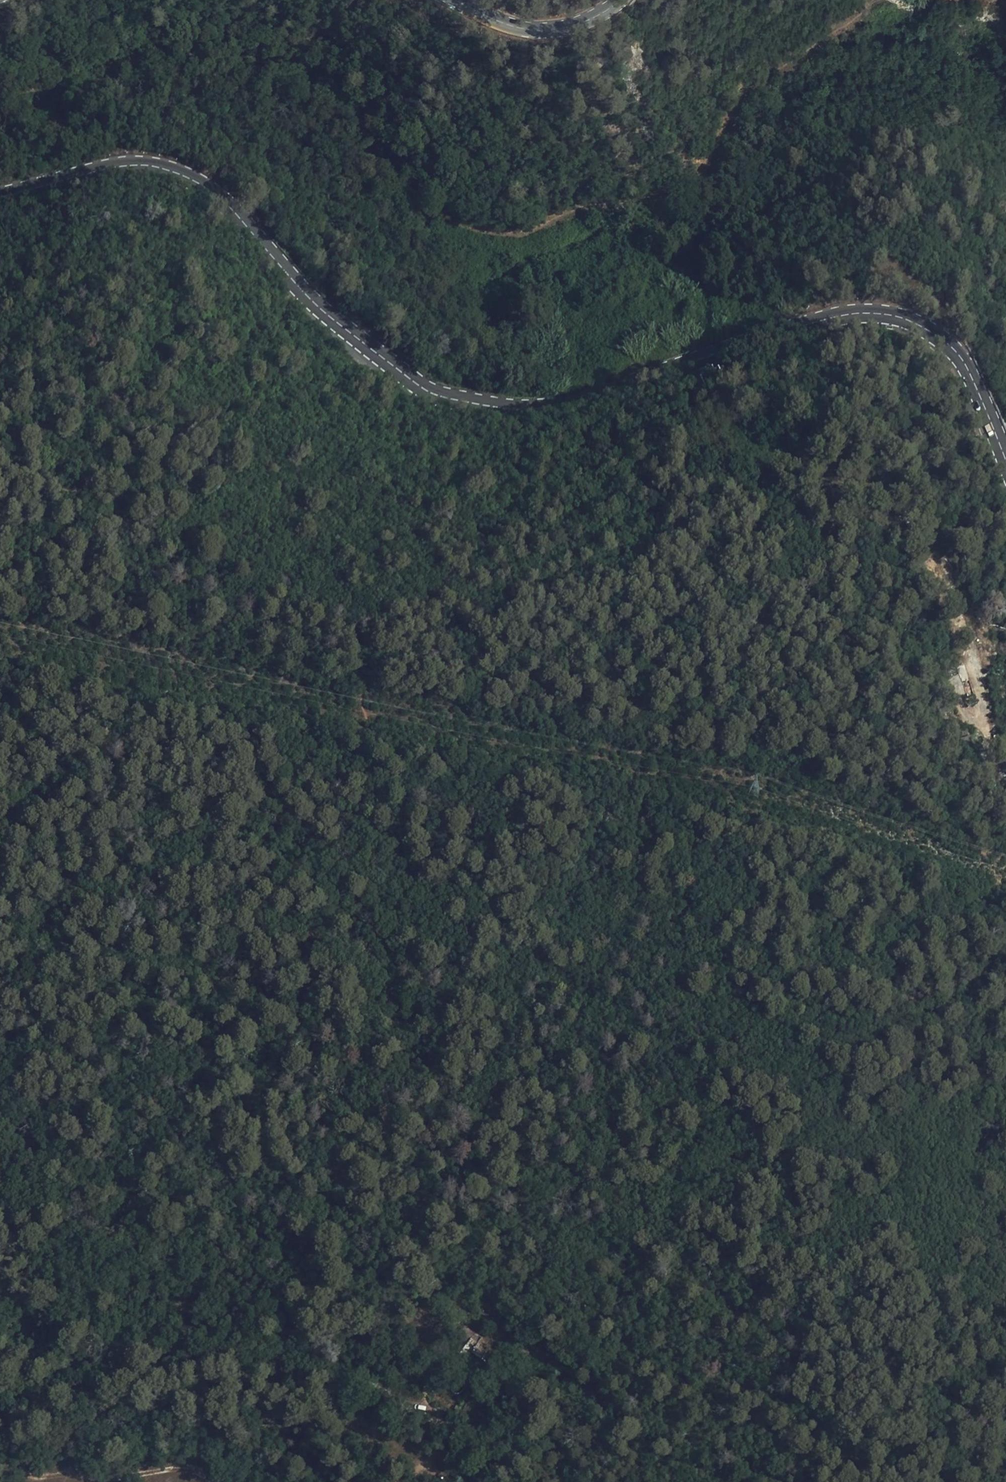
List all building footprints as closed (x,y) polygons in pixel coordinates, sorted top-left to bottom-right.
[(968,677),(960,679),(959,673),(950,675),(954,695),(971,691),(968,677)] [(958,739),(961,750),(972,746),(969,735),(958,739)] [(485,1346),(482,1338),(475,1333),(474,1333),(465,1326),(457,1337),(467,1344),(462,1351),(469,1355),(471,1353),(481,1360),(487,1351),(484,1348),(485,1346)] [(489,1336),(482,1338),(485,1346),(491,1344),(489,1336)] [(493,1355),(487,1351),(481,1360),(488,1364),(493,1355)]
